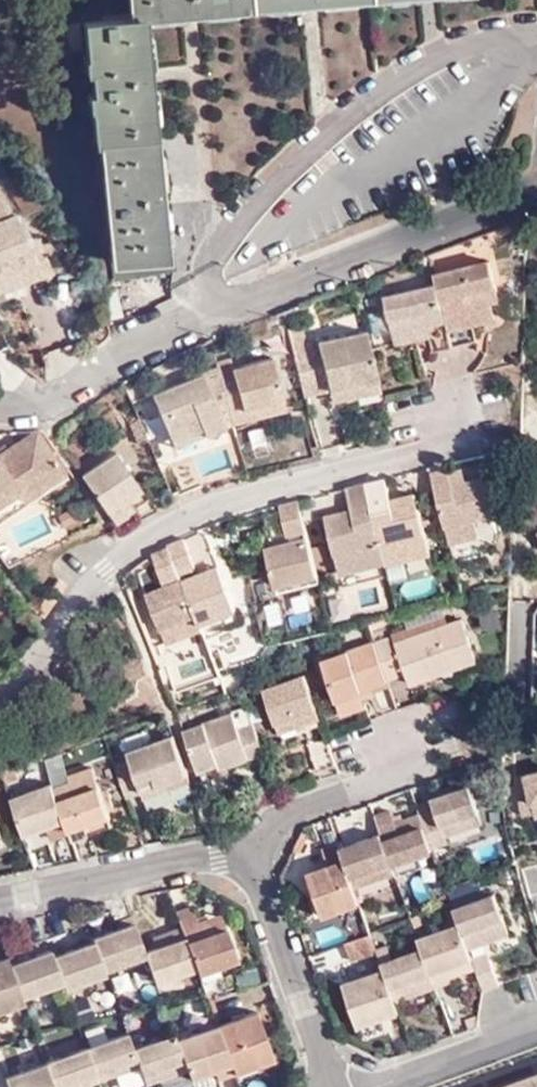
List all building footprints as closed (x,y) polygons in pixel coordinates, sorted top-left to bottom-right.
[(310,0),(127,0),(129,19),(83,24),(94,144),(98,144),(112,280),(172,268),(159,205),(139,17),(310,0)] [(49,202),(35,178),(9,190),(22,215),(49,202)] [(32,258),(13,214),(8,215),(0,196),(0,272),(32,258)] [(32,258),(0,272),(0,283),(37,267),(32,258)] [(489,260),(432,275),(434,285),(451,348),(476,341),(472,324),(494,318),(491,301),(488,291),(497,289),(489,260)] [(431,353),(450,350),(450,348),(434,285),(384,296),(391,335),(425,328),(431,353)] [(499,299),(497,289),(488,291),(491,301),(499,299)] [(289,348),(301,395),(328,389),(375,377),(362,329),(303,344),(298,326),(285,329),(289,348)] [(214,362),(216,367),(223,394),(235,392),(239,408),(281,398),(270,358),(231,368),(229,359),(214,362)] [(223,394),(216,367),(151,395),(169,439),(199,427),(202,434),(220,426),(211,401),(224,396),(223,394)] [(377,388),(375,377),(328,389),(331,400),(377,388)] [(230,423),(241,420),(239,408),(235,392),(223,394),(224,396),(230,423)] [(230,423),(224,396),(211,401),(220,426),(230,423)] [(282,409),(281,398),(239,408),(241,420),(282,409)] [(147,441),(138,419),(129,423),(138,445),(147,441)] [(172,448),(202,434),(199,427),(169,439),(172,448)] [(0,451),(0,497),(13,488),(20,496),(61,470),(34,430),(33,429),(29,431),(0,451)] [(206,480),(246,463),(235,436),(195,453),(206,480)] [(114,451),(80,475),(105,511),(126,498),(133,508),(146,499),(114,451)] [(168,469),(180,499),(201,491),(188,460),(168,469)] [(430,471),(449,543),(479,535),(475,516),(492,511),(482,476),(452,482),(449,467),(430,471)] [(61,470),(20,496),(13,488),(0,497),(0,517),(64,474),(61,470)] [(383,561),(385,566),(430,555),(415,494),(396,499),(397,505),(391,507),(390,500),(384,478),(363,484),(383,561)] [(357,568),(383,561),(363,484),(345,488),(351,507),(352,513),(344,516),(343,510),(324,514),(337,567),(357,562),(357,568)] [(126,498),(105,511),(112,522),(133,508),(126,498)] [(298,500),(280,505),(287,534),(306,530),(298,500)] [(351,507),(343,510),(344,516),(352,513),(351,507)] [(524,537),(527,546),(536,542),(536,531),(524,537)] [(276,584),(317,574),(307,537),(265,547),(276,584)] [(169,545),(179,572),(195,566),(190,552),(185,539),(169,545)] [(195,566),(179,572),(182,579),(220,565),(212,544),(190,552),(195,566)] [(159,551),(152,555),(156,565),(164,587),(160,588),(147,593),(159,627),(195,614),(182,579),(179,572),(169,545),(164,548),(159,551)] [(385,566),(388,582),(434,570),(430,555),(385,566)] [(338,573),(357,568),(357,562),(337,567),(338,573)] [(155,573),(152,565),(138,574),(141,582),(155,573)] [(155,573),(160,588),(164,587),(156,565),(152,565),(155,573)] [(195,614),(199,624),(237,609),(220,565),(182,579),(195,614)] [(411,594),(439,585),(435,571),(407,580),(411,594)] [(319,582),(317,574),(276,584),(278,592),(319,582)] [(55,603),(40,590),(27,606),(41,619),(55,603)] [(403,618),(407,629),(445,615),(443,607),(403,618)] [(241,619),(237,609),(199,624),(201,628),(203,633),(241,619)] [(199,624),(195,614),(159,627),(165,642),(201,628),(199,624)] [(391,629),(386,615),(366,620),(371,635),(391,629)] [(407,629),(372,642),(373,644),(393,639),(395,643),(448,624),(445,615),(407,629)] [(393,639),(373,644),(386,680),(404,673),(408,684),(475,659),(461,619),(448,624),(395,643),(393,639)] [(203,633),(201,628),(165,642),(168,649),(204,635),(203,633)] [(360,690),(386,680),(373,644),(372,642),(322,661),(335,699),(360,690)] [(277,733),(319,717),(302,674),(262,689),(277,733)] [(388,687),(386,680),(360,690),(362,697),(388,687)] [(362,697),(360,690),(335,699),(341,714),(364,706),(362,697)] [(246,708),(231,712),(237,729),(251,723),(246,708)] [(262,752),(251,723),(237,729),(231,712),(182,731),(197,771),(216,763),(218,768),(262,752)] [(130,760),(115,767),(126,798),(142,791),(167,782),(186,775),(172,735),(128,752),(130,760)] [(317,771),(336,765),(326,738),(325,736),(307,743),(317,771)] [(46,757),(48,775),(66,773),(63,754),(46,757)] [(6,787),(19,782),(10,759),(0,764),(0,769),(6,787)] [(525,765),(536,811),(536,762),(525,765)] [(70,781),(53,788),(65,820),(69,832),(71,838),(89,831),(87,825),(110,817),(92,767),(68,776),(70,781)] [(169,788),(167,782),(142,791),(144,797),(169,788)] [(53,788),(51,783),(10,797),(24,835),(46,827),(65,820),(53,788)] [(436,812),(420,816),(431,846),(447,841),(445,834),(482,821),(469,784),(431,797),(433,802),(436,812)] [(416,807),(419,814),(420,816),(436,812),(433,802),(416,807)] [(390,862),(432,848),(431,846),(420,816),(419,814),(394,822),(389,810),(372,815),(379,834),(390,862)] [(112,823),(110,817),(87,825),(89,831),(112,823)] [(69,832),(65,820),(46,827),(49,840),(52,839),(69,832)] [(445,834),(447,841),(450,848),(488,835),(482,821),(445,834)] [(69,832),(52,839),(60,864),(79,860),(71,838),(69,832)] [(353,886),(393,871),(390,862),(379,834),(339,848),(353,886)] [(339,848),(337,843),(322,849),(327,863),(307,871),(323,915),(358,902),(353,886),(339,848)] [(446,887),(451,902),(451,903),(461,899),(455,883),(446,887)] [(463,899),(465,904),(482,899),(481,893),(463,899)] [(454,908),(459,924),(468,949),(484,944),(509,934),(495,894),(482,899),(465,904),(454,908)] [(190,906),(175,911),(180,926),(184,937),(195,967),(197,970),(235,956),(222,921),(199,929),(196,922),(190,906)] [(220,913),(196,922),(199,929),(222,921),(220,913)] [(93,941),(103,969),(144,955),(143,952),(132,922),(92,936),(93,941)] [(468,949),(459,924),(418,938),(421,948),(434,982),(452,976),(449,967),(471,959),(468,949)] [(153,937),(157,947),(184,937),(180,926),(153,937)] [(351,959),(376,950),(369,932),(344,941),(351,959)] [(157,947),(143,952),(144,955),(154,982),(195,967),(184,937),(157,947)] [(93,941),(52,956),(61,981),(64,988),(104,973),(103,969),(93,941)] [(468,949),(471,959),(487,953),(484,944),(468,949)] [(388,945),(376,950),(382,969),(394,1002),(436,986),(434,982),(421,948),(394,959),(388,945)] [(50,948),(9,964),(21,996),(61,981),(52,956),(50,948)] [(475,968),(483,989),(498,984),(487,953),(471,959),(475,968)] [(9,964),(6,957),(0,959),(0,1009),(22,1002),(21,996),(9,964)] [(452,976),(475,968),(471,959),(449,967),(452,976)] [(398,1011),(394,1002),(382,969),(343,983),(358,1026),(398,1011)] [(216,1024),(229,1061),(233,1071),(271,1056),(253,1010),(216,1024)] [(465,1019),(469,1028),(478,1025),(479,1025),(474,1015),(465,1019)] [(216,1024),(175,1038),(186,1069),(189,1077),(229,1061),(216,1024)] [(126,1031),(85,1046),(97,1079),(137,1064),(131,1047),(126,1031)] [(173,1032),(131,1047),(137,1064),(144,1084),(186,1069),(175,1038),(173,1032)] [(44,1061),(53,1086),(76,1086),(97,1079),(85,1046),(44,1061)] [(3,1076),(7,1086),(53,1086),(44,1061),(3,1076)] [(116,1072),(121,1086),(136,1086),(144,1084),(137,1064),(116,1072)] [(501,1086),(536,1086),(536,1074),(501,1086)]
